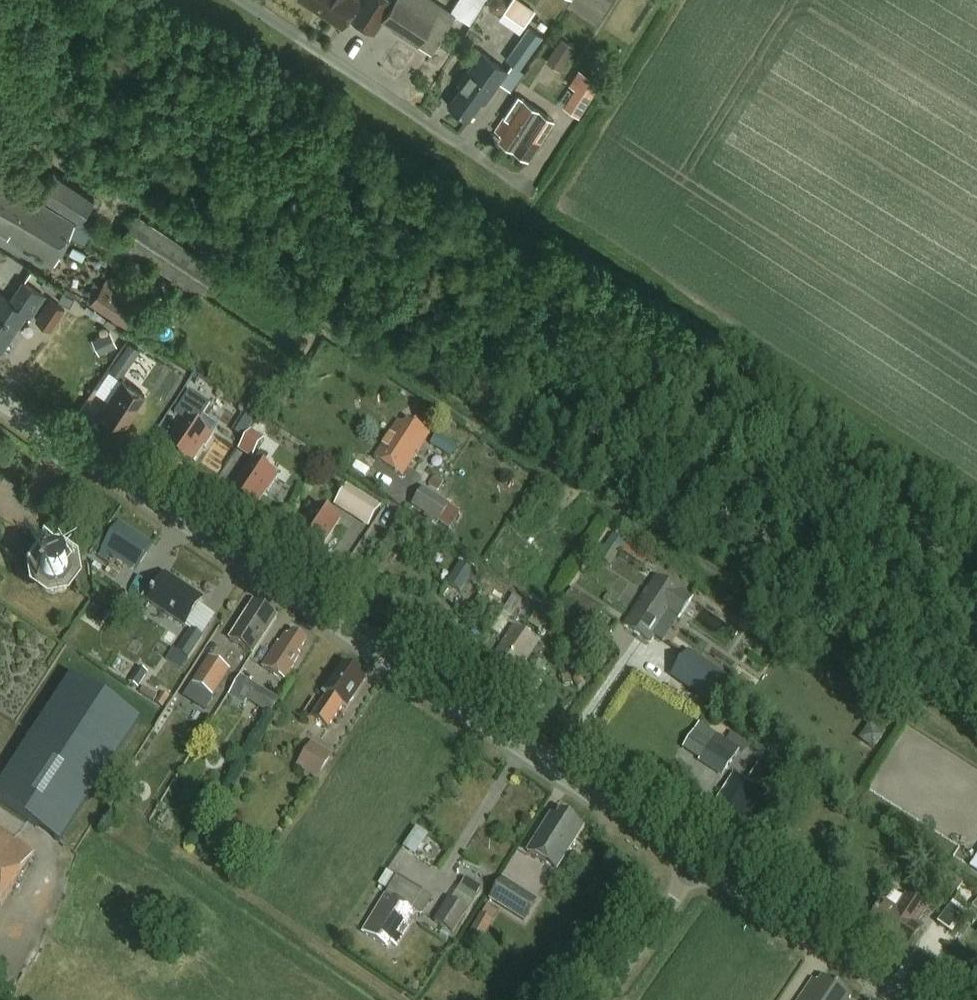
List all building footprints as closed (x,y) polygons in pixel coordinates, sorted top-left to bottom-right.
[(341,26),(349,15),(377,33),(384,23),(434,55),(459,16),(435,0),(301,0),(341,26)] [(485,0),(459,0),(452,10),(459,16),(470,24),(485,0)] [(503,12),(507,6),(505,0),(491,0),(489,3),(491,10),(496,13),(503,12)] [(525,25),(535,10),(521,0),(512,0),(504,11),(499,18),(520,33),(525,25)] [(527,25),(504,58),(511,63),(501,78),(511,86),(523,69),(519,67),(542,35),(527,25)] [(576,48),(561,38),(546,61),(560,71),(576,48)] [(484,101),(505,69),(478,52),(459,82),(463,85),(450,105),(468,116),(479,98),(484,101)] [(578,114),(598,82),(577,69),(568,83),(573,87),(562,104),(578,114)] [(518,95),(496,129),(502,132),(499,138),(513,147),(538,108),(518,95)] [(538,108),(513,147),(528,157),(553,118),(538,108)] [(79,217),(93,195),(54,169),(39,191),(79,217)] [(0,184),(0,233),(53,263),(55,264),(70,234),(76,222),(27,192),(5,179),(2,185),(0,184)] [(199,294),(217,265),(136,214),(118,243),(199,294)] [(45,296),(21,280),(7,301),(0,296),(0,349),(24,312),(31,317),(45,296)] [(126,326),(139,304),(102,281),(89,303),(126,326)] [(70,305),(73,298),(61,293),(58,299),(70,305)] [(68,310),(49,298),(35,319),(66,338),(80,314),(70,307),(68,310)] [(118,346),(112,332),(100,338),(107,352),(118,346)] [(121,377),(139,349),(128,342),(110,370),(121,377)] [(120,381),(100,411),(122,426),(142,396),(120,381)] [(184,423),(164,453),(186,468),(200,448),(203,450),(209,440),(193,429),(207,406),(186,392),(171,415),(184,423)] [(400,477),(428,433),(406,418),(402,425),(397,421),(373,459),(400,477)] [(250,461),(263,441),(249,432),(236,452),(250,461)] [(250,464),(229,496),(251,510),(263,492),(266,494),(275,480),(259,469),(266,459),(258,454),(251,464),(250,464)] [(367,529),(380,509),(347,487),(333,506),(367,529)] [(450,507),(422,489),(411,506),(439,524),(450,507)] [(336,523),(314,508),(294,539),(316,553),(336,523)] [(151,544),(117,522),(99,549),(133,572),(151,544)] [(626,545),(613,536),(596,560),(610,569),(626,545)] [(461,593),(475,572),(461,563),(447,584),(461,593)] [(40,588),(39,590),(40,593),(40,594),(40,596),(41,598),(42,600),(43,601),(45,603),(46,604),(48,606),(50,607),(51,607),(53,608),(55,608),(57,608),(61,608),(63,607),(65,607),(66,606),(68,605),(70,603),(71,601),(73,600),(74,597),(74,596),(75,595),(75,593),(75,591),(75,589),(75,587),(74,586),(74,584),(73,583),(72,581),(71,579),(70,578),(67,576),(65,575),(64,574),(63,573),(60,573),(57,573),(54,573),(51,574),(48,575),(46,577),(45,578),(44,579),(43,580),(41,583),(40,585),(40,587),(40,588)] [(183,627),(199,601),(161,578),(145,604),(183,627)] [(642,594),(622,625),(648,642),(667,612),(679,621),(692,601),(657,578),(646,596),(642,594)] [(589,629),(602,609),(563,585),(551,605),(589,629)] [(508,620),(520,602),(511,596),(499,614),(508,620)] [(252,604),(228,640),(250,654),(273,618),(252,604)] [(524,682),(528,676),(517,669),(536,641),(512,625),(485,666),(490,670),(486,677),(518,698),(527,684),(524,682)] [(174,649),(166,660),(182,670),(201,639),(188,631),(176,651),(174,649)] [(296,656),(304,642),(290,633),(288,637),(283,634),(278,644),(276,643),(262,668),(284,681),(298,658),(296,656)] [(707,707),(726,680),(686,653),(668,680),(707,707)] [(211,698),(228,671),(207,658),(191,685),(211,698)] [(314,698),(304,714),(326,729),(342,706),(344,708),(363,681),(342,666),(323,694),(326,696),(321,703),(314,698)] [(146,673),(137,667),(128,683),(137,688),(146,673)] [(140,722),(72,678),(0,786),(0,802),(61,842),(140,722)] [(238,678),(227,697),(243,707),(246,702),(251,706),(249,710),(266,721),(277,702),(238,678)] [(721,777),(739,750),(698,723),(681,749),(698,760),(697,762),(721,777)] [(884,736),(868,725),(857,740),(873,751),(884,736)] [(315,781),(332,756),(311,742),(294,767),(315,781)] [(731,777),(703,819),(732,838),(773,775),(758,765),(745,785),(731,777)] [(549,816),(526,853),(555,872),(582,829),(558,814),(555,820),(549,816)] [(418,827),(405,848),(417,855),(430,835),(418,827)] [(31,856),(0,835),(0,903),(31,856)] [(392,950),(414,914),(408,910),(418,895),(393,879),(358,935),(383,951),(386,946),(392,950)] [(523,920),(535,902),(499,880),(488,898),(523,920)] [(921,930),(915,926),(926,909),(906,896),(896,911),(883,902),(865,930),(904,956),(921,930)] [(452,936),(468,910),(447,898),(432,924),(452,936)] [(949,902),(933,924),(949,935),(962,918),(970,924),(974,919),(965,913),(965,914),(949,902)] [(484,938),(497,919),(485,911),(472,930),(484,938)] [(836,989),(822,979),(819,985),(812,981),(800,999),(829,999),(830,998),(836,989)] [(829,999),(850,999),(851,998),(836,989),(830,998),(829,999)]
